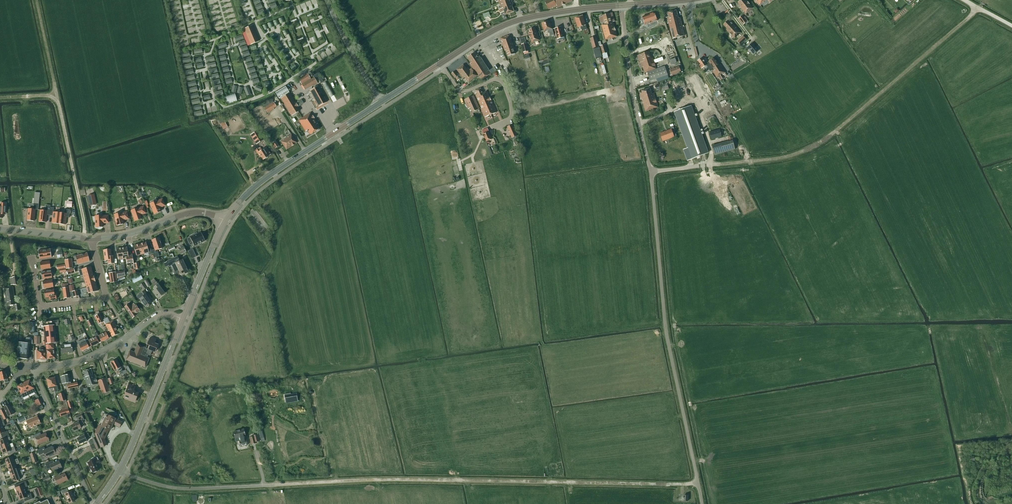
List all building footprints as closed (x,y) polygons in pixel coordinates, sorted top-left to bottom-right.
[(502,9),(499,10),(500,13),(504,11),(505,15),(514,12),(512,5),(513,5),(511,0),(498,0),(502,9)] [(557,6),(558,8),(573,1),(572,0),(549,0),(545,2),(549,10),(557,6)] [(738,2),(740,5),(739,6),(746,14),(753,8),(746,0),(741,0),(738,2)] [(678,18),(676,11),(668,13),(669,17),(667,17),(673,39),(684,36),(680,18),(678,18)] [(615,22),(612,13),(602,15),(604,24),(601,25),(605,40),(617,37),(613,22),(615,22)] [(655,13),(649,15),(651,23),(657,21),(655,13)] [(649,15),(643,17),(645,25),(651,23),(649,15)] [(583,16),(575,18),(578,28),(581,27),(582,31),(587,29),(586,25),(583,16)] [(743,25),(747,22),(742,16),(738,19),(743,25)] [(731,35),(734,39),(741,33),(729,20),(723,25),(727,29),(726,30),(732,35),(731,35)] [(550,21),(542,23),(544,32),(549,30),(550,36),(554,35),(552,29),(550,21)] [(243,29),(241,30),(247,46),(250,45),(259,41),(253,25),(243,29)] [(561,27),(555,29),(557,39),(564,37),(561,27)] [(539,40),(536,31),(534,28),(529,30),(530,33),(528,33),(532,43),(539,40)] [(514,48),(510,35),(500,38),(504,51),(506,50),(508,56),(515,54),(513,49),(514,48)] [(528,51),(525,37),(520,39),(524,54),(528,53),(528,51)] [(599,47),(596,37),(590,38),(593,49),(599,47)] [(752,43),(748,47),(754,54),(758,51),(755,47),(754,46),(752,43)] [(649,52),(637,56),(642,68),(643,68),(645,74),(647,73),(650,81),(668,75),(665,67),(657,69),(653,58),(652,59),(649,52)] [(749,52),(744,55),(749,62),(753,58),(749,52)] [(477,55),(475,53),(468,57),(471,63),(470,64),(481,81),(491,74),(489,71),(481,58),(478,54),(477,55)] [(709,61),(708,62),(709,62),(706,64),(702,59),(698,61),(701,65),(700,66),(702,69),(706,66),(710,71),(712,70),(717,77),(718,76),(720,79),(722,78),(720,75),(722,73),(723,74),(725,73),(720,65),(719,66),(714,58),(711,60),(710,60),(709,61)] [(477,76),(472,69),(470,70),(468,68),(466,69),(463,65),(456,70),(463,78),(465,77),(469,82),(477,76)] [(680,68),(679,66),(670,70),(672,76),(683,71),(681,67),(680,68)] [(299,79),(305,90),(317,83),(314,77),(311,79),(308,74),(299,79)] [(719,90),(721,89),(716,78),(709,81),(715,93),(716,97),(721,95),(719,90)] [(669,89),(667,83),(659,85),(661,91),(669,89)] [(310,91),(318,107),(327,102),(318,86),(310,91)] [(645,111),(658,107),(654,93),(651,94),(650,88),(642,91),(642,93),(640,94),(645,111)] [(496,112),(495,109),(487,91),(483,93),(481,89),(476,91),(477,94),(476,95),(486,117),(496,112)] [(291,116),(300,110),(289,93),(281,99),(291,116)] [(225,104),(237,102),(235,94),(224,96),(225,104)] [(473,96),(464,100),(468,109),(471,108),(472,112),(479,109),(473,96)] [(276,107),(273,102),(271,100),(264,105),(266,107),(264,108),(268,113),(273,109),(276,107)] [(707,153),(690,107),(675,112),(688,148),(683,150),(687,161),(707,153)] [(310,135),(319,129),(316,125),(317,124),(310,112),(298,120),(305,131),(307,130),(310,135)] [(512,125),(507,127),(512,138),(517,136),(512,125)] [(482,133),(485,140),(492,138),(489,132),(487,127),(482,129),(484,133),(482,133)] [(671,130),(660,134),(663,141),(677,136),(673,127),(670,128),(671,130)] [(712,139),(722,137),(720,129),(710,132),(712,139)] [(257,131),(251,135),(256,144),(263,140),(257,131)] [(286,150),(297,143),(291,134),(281,141),(286,150)] [(735,150),(733,140),(712,146),(714,155),(735,150)] [(263,161),(271,155),(266,147),(260,151),(258,148),(255,150),(258,155),(259,155),(263,161)] [(90,206),(96,204),(94,195),(88,196),(90,206)] [(157,201),(150,204),(152,208),(151,208),(151,209),(152,210),(153,210),(154,214),(161,211),(159,208),(165,205),(162,199),(157,201)] [(33,209),(28,209),(27,220),(34,221),(35,210),(35,206),(33,206),(33,209)] [(45,211),(40,210),(39,222),(46,223),(47,215),(49,215),(50,208),(45,207),(45,211)] [(59,224),(60,213),(53,212),(54,208),(50,208),(49,215),(53,216),(52,223),(59,224)] [(134,218),(135,222),(142,220),(140,216),(146,214),(144,208),(138,210),(138,209),(132,211),(133,216),(132,216),(133,218),(134,218)] [(60,213),(59,224),(65,225),(66,217),(69,218),(70,210),(65,209),(64,213),(60,213)] [(114,220),(115,221),(116,221),(117,226),(123,224),(123,220),(128,219),(127,212),(121,214),(121,213),(115,215),(115,219),(114,220)] [(96,227),(103,227),(102,223),(108,223),(108,216),(102,216),(96,216),(96,227)] [(194,246),(205,241),(200,232),(197,234),(196,233),(192,235),(193,236),(190,237),(190,238),(187,239),(190,245),(193,244),(194,246)] [(154,258),(159,256),(157,250),(162,248),(159,238),(151,240),(155,249),(152,250),(154,258)] [(140,244),(143,254),(148,253),(149,255),(152,254),(150,246),(147,247),(146,242),(140,244)] [(139,255),(143,254),(140,244),(133,246),(136,256),(137,259),(140,258),(139,255)] [(127,247),(122,248),(123,259),(126,259),(127,265),(134,264),(132,254),(128,255),(127,247)] [(39,259),(41,259),(51,257),(50,249),(38,251),(39,259)] [(110,249),(103,250),(105,260),(108,260),(108,264),(114,263),(113,255),(111,256),(110,249)] [(78,264),(89,261),(87,253),(75,256),(78,264)] [(167,262),(169,267),(172,266),(175,272),(174,272),(177,277),(181,275),(181,276),(188,272),(182,260),(180,261),(177,256),(167,262)] [(49,261),(40,263),(40,262),(41,270),(41,269),(50,268),(49,261)] [(83,275),(93,273),(91,267),(79,270),(80,276),(83,275)] [(51,271),(41,272),(42,279),(52,277),(51,271)] [(115,272),(108,273),(110,283),(117,282),(115,272)] [(85,281),(94,279),(93,273),(83,275),(85,281)] [(87,287),(96,285),(94,279),(85,281),(87,287)] [(52,280),(43,281),(42,281),(44,289),(44,288),(53,287),(52,280)] [(152,292),(157,299),(165,293),(158,284),(153,288),(155,290),(152,292)] [(96,285),(87,287),(88,294),(98,291),(96,285)] [(16,305),(14,295),(13,287),(4,288),(6,303),(8,302),(9,306),(16,305)] [(53,290),(44,291),(45,298),(49,297),(50,300),(56,299),(55,290),(53,291),(53,290)] [(141,293),(137,296),(139,300),(140,299),(146,307),(147,307),(148,307),(149,306),(149,304),(151,303),(146,295),(147,294),(144,291),(141,293)] [(140,311),(136,305),(135,306),(133,304),(130,306),(129,304),(125,307),(132,318),(136,315),(135,314),(140,311)] [(103,322),(100,314),(95,316),(99,324),(103,322)] [(113,321),(105,324),(108,331),(109,331),(112,337),(118,334),(116,328),(116,327),(113,321)] [(48,359),(55,358),(53,344),(52,343),(56,343),(54,325),(44,326),(46,344),(49,343),(49,344),(46,345),(47,350),(46,350),(46,353),(47,353),(48,359)] [(98,336),(101,342),(109,338),(111,337),(108,331),(107,329),(105,330),(106,332),(98,336)] [(101,342),(98,336),(97,333),(94,334),(96,337),(88,340),(91,346),(99,343),(101,342)] [(33,344),(33,342),(33,338),(26,337),(25,343),(19,342),(17,358),(28,360),(28,354),(29,354),(30,353),(30,351),(30,350),(29,350),(30,344),(33,344)] [(150,337),(149,341),(146,348),(138,344),(134,352),(130,351),(129,352),(129,353),(127,356),(128,356),(126,360),(145,368),(149,359),(147,358),(150,350),(155,352),(158,345),(155,344),(156,340),(150,337)] [(91,346),(88,340),(88,341),(88,339),(86,340),(85,339),(77,343),(81,351),(89,347),(91,346)] [(61,345),(62,353),(73,352),(72,344),(71,344),(71,342),(68,342),(69,344),(61,345)] [(46,353),(46,350),(43,350),(43,348),(39,348),(40,350),(37,350),(37,359),(37,360),(41,360),(41,359),(46,359),(48,359),(47,353),(46,353)] [(117,360),(110,363),(114,371),(118,369),(121,376),(127,373),(126,370),(123,371),(121,367),(120,365),(119,364),(117,360)] [(93,375),(91,369),(83,371),(85,377),(83,377),(84,380),(85,380),(88,387),(98,384),(94,374),(93,375)] [(1,380),(4,380),(5,383),(8,382),(7,379),(8,379),(7,376),(5,371),(0,372),(0,378),(1,380)] [(71,384),(69,374),(60,376),(62,384),(63,384),(63,385),(66,384),(66,383),(67,383),(69,389),(78,387),(77,382),(71,384)] [(55,377),(54,378),(47,379),(48,388),(49,388),(49,389),(54,388),(55,390),(55,393),(59,392),(58,386),(57,387),(55,377)] [(109,391),(105,378),(100,380),(100,383),(99,383),(103,393),(109,391)] [(30,380),(17,386),(21,394),(23,398),(35,392),(34,389),(34,388),(30,380)] [(137,396),(138,393),(133,391),(135,387),(129,384),(124,398),(135,402),(135,401),(137,396)] [(62,410),(59,411),(61,417),(70,414),(63,393),(58,394),(61,402),(60,402),(62,410)] [(14,414),(9,405),(4,408),(8,417),(14,414)] [(3,415),(5,420),(8,419),(4,410),(0,411),(2,416),(3,415)] [(71,425),(74,431),(81,428),(80,425),(87,422),(85,419),(84,420),(81,414),(76,416),(78,422),(71,425)] [(99,425),(95,433),(97,434),(96,436),(101,447),(107,445),(104,439),(109,430),(110,430),(113,424),(120,427),(122,422),(115,419),(115,418),(107,414),(102,426),(99,425)] [(26,421),(27,424),(25,425),(27,430),(28,430),(30,429),(30,428),(40,423),(37,416),(26,421)] [(9,434),(7,431),(5,432),(2,426),(0,427),(0,434),(1,434),(2,437),(9,434)] [(234,432),(236,442),(240,441),(241,447),(244,446),(247,445),(246,439),(246,436),(244,429),(234,432)] [(46,433),(40,436),(38,433),(32,436),(34,439),(36,438),(38,444),(49,440),(46,433)] [(77,438),(79,444),(87,441),(85,438),(91,436),(90,433),(84,435),(77,438)] [(9,444),(8,441),(11,440),(9,434),(2,437),(3,440),(0,441),(0,446),(1,447),(9,444)] [(249,438),(251,445),(253,444),(255,444),(256,443),(255,442),(260,441),(258,435),(254,436),(254,437),(249,438)] [(9,444),(1,447),(3,454),(7,452),(8,455),(16,452),(14,447),(10,448),(9,444)] [(44,453),(46,458),(56,454),(52,447),(45,450),(44,447),(37,450),(39,455),(44,453)] [(7,465),(18,461),(18,459),(14,460),(12,457),(5,459),(7,465)] [(94,460),(88,463),(89,466),(90,466),(93,473),(99,470),(96,464),(100,463),(99,460),(98,460),(97,458),(94,459),(94,460)] [(9,471),(17,468),(15,465),(19,463),(18,461),(7,465),(9,471)] [(59,461),(53,464),(52,461),(45,464),(47,470),(51,468),(53,471),(62,467),(59,461)] [(11,476),(22,472),(22,470),(18,471),(17,468),(9,471),(11,476)] [(22,472),(11,476),(13,482),(21,479),(19,476),(23,475),(22,472)] [(56,481),(58,485),(68,480),(65,473),(52,479),(53,482),(56,481)] [(17,494),(26,491),(24,488),(27,487),(25,481),(18,483),(19,486),(15,488),(17,494)] [(74,494),(73,494),(71,491),(68,492),(67,489),(61,491),(63,495),(65,494),(69,503),(75,500),(74,497),(75,496),(74,494)] [(26,491),(17,494),(20,500),(24,499),(25,502),(33,499),(31,493),(27,495),(26,491)]
